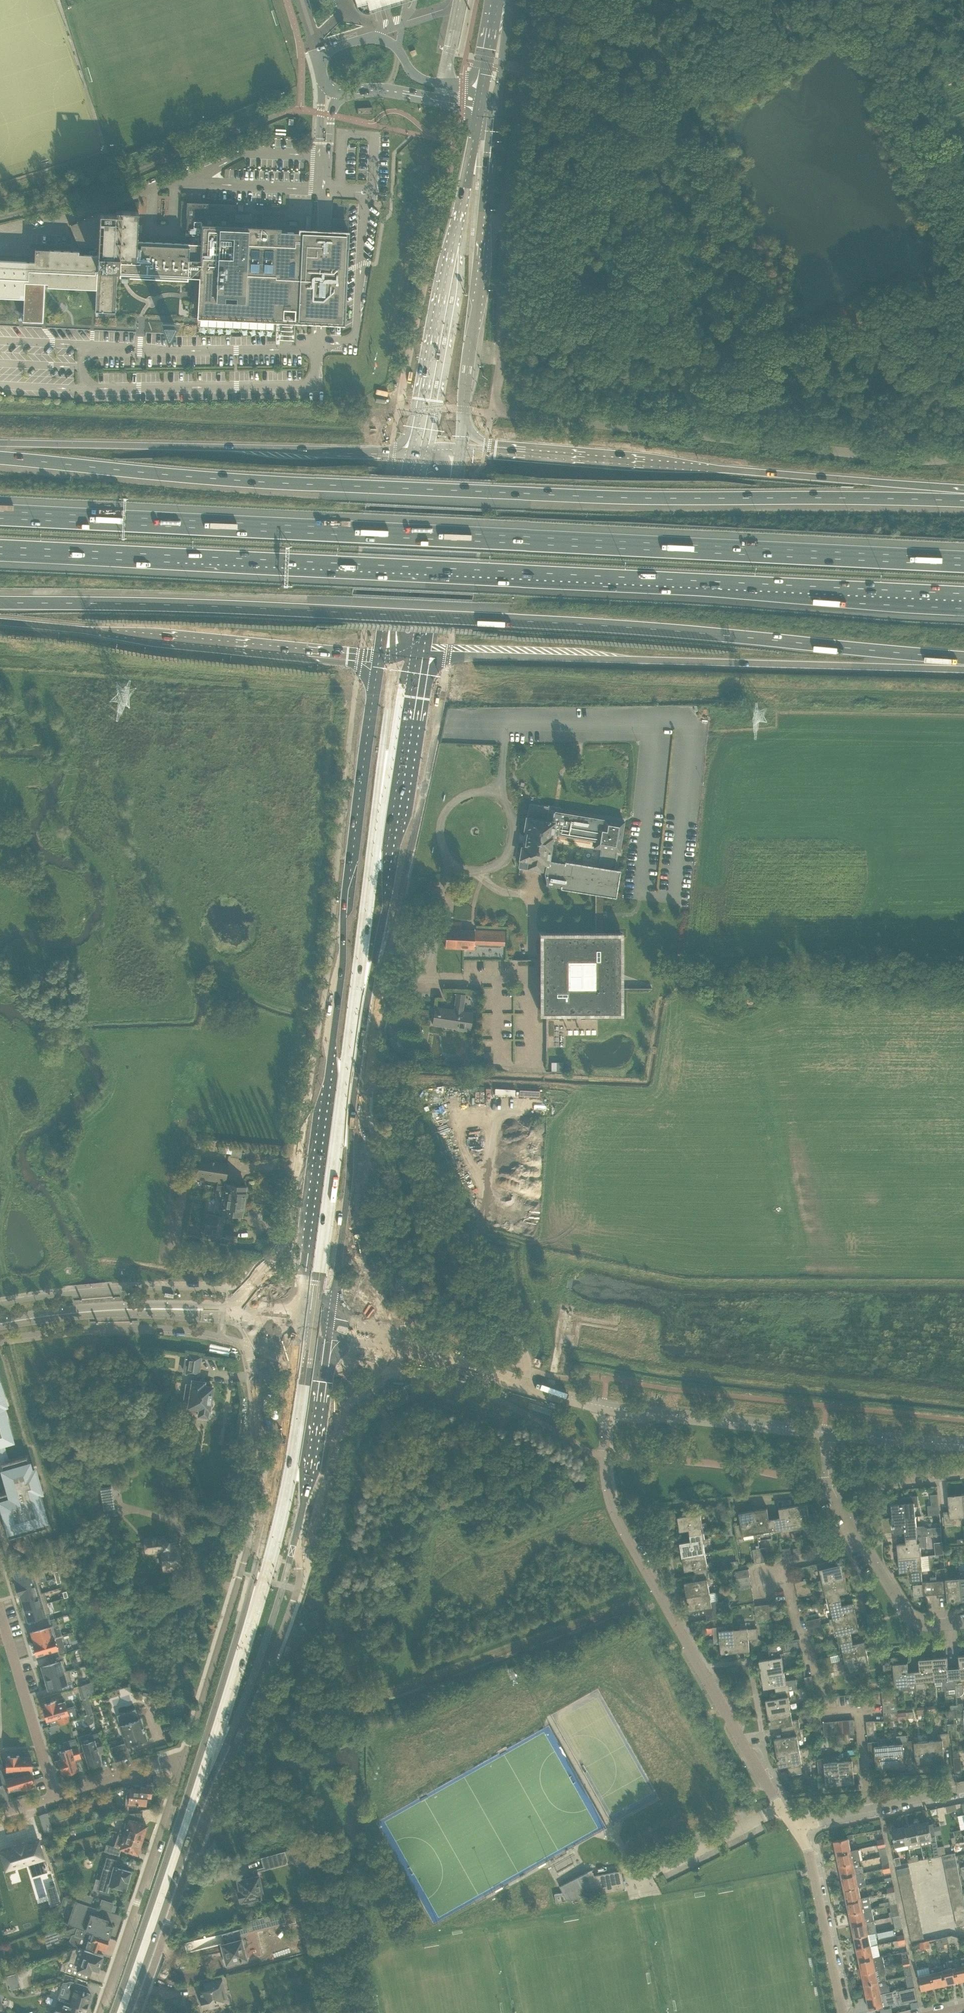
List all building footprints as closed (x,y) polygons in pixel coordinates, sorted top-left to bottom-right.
[(355,2),(355,4),(356,6),(356,7),(357,8),(358,9),(358,10),(360,11),(361,12),(363,13),(365,13),(367,13),(369,13),(374,11),(377,10),(386,8),(389,7),(393,6),(403,2),(405,2),(408,1),(411,0),(354,0),(355,2)] [(775,6),(780,14),(786,10),(781,2),(775,6)] [(357,108),(357,115),(372,114),(371,107),(357,108)] [(4,294),(4,297),(5,298),(5,294),(14,294),(13,298),(14,298),(14,295),(23,295),(23,298),(24,298),(22,321),(43,322),(45,283),(48,283),(47,287),(86,289),(87,285),(96,286),(96,288),(95,288),(95,289),(96,289),(95,312),(115,313),(115,312),(112,312),(113,274),(117,274),(120,274),(119,277),(120,277),(122,277),(122,278),(122,279),(123,279),(123,280),(124,280),(125,280),(126,280),(127,280),(127,279),(128,279),(128,278),(129,278),(188,281),(188,277),(199,278),(197,318),(276,322),(295,323),(311,324),(319,324),(327,324),(344,325),(349,232),(346,232),(346,222),(335,222),(335,231),(331,231),(324,231),(316,230),(299,229),(298,233),(284,232),(281,232),(281,229),(280,229),(234,226),(235,214),(236,205),(203,203),(187,202),(185,235),(190,235),(189,244),(189,247),(136,244),(138,211),(121,210),(121,214),(100,213),(85,220),(83,247),(83,254),(78,254),(79,252),(80,252),(79,252),(79,251),(49,250),(48,252),(36,251),(36,249),(35,249),(34,262),(25,261),(0,260),(0,294),(4,294)] [(522,848),(519,867),(521,867),(521,869),(526,870),(527,868),(529,868),(534,869),(542,870),(544,870),(545,877),(545,885),(560,887),(560,889),(595,894),(601,895),(615,897),(616,898),(620,870),(619,870),(614,869),(617,851),(619,851),(624,821),(606,818),(559,811),(559,809),(553,808),(539,806),(529,804),(525,829),(527,830),(524,848),(522,848)] [(540,959),(513,959),(513,960),(540,960),(540,1015),(546,1015),(546,1050),(547,1050),(547,1015),(597,1015),(597,1016),(623,1016),(623,1008),(623,989),(652,989),(652,988),(623,988),(623,975),(623,937),(623,932),(603,932),(603,918),(601,918),(601,897),(603,897),(603,896),(601,896),(601,895),(595,894),(595,895),(595,932),(566,932),(539,932),(540,932),(540,937),(540,959)] [(461,922),(457,922),(447,922),(445,948),(455,948),(474,949),(474,943),(476,944),(478,946),(500,947),(502,945),(504,945),(505,932),(461,929),(461,922)] [(456,994),(454,1010),(435,1007),(432,1024),(457,1028),(457,1029),(470,1031),(473,1012),(463,1011),(465,994),(455,993),(455,994),(456,994)] [(563,1062),(551,1062),(551,1071),(546,1071),(563,1071),(563,1061),(563,1062)] [(189,1175),(197,1176),(200,1159),(192,1158),(189,1175)] [(197,1176),(217,1179),(216,1188),(223,1189),(222,1198),(246,1201),(247,1194),(246,1194),(246,1193),(245,1192),(246,1186),(224,1183),(225,1180),(227,1163),(200,1159),(197,1176)] [(207,1224),(222,1226),(224,1215),(222,1215),(223,1213),(242,1215),(243,1209),(243,1210),(243,1208),(245,1209),(246,1201),(222,1198),(219,1212),(219,1214),(209,1213),(207,1224)] [(211,1233),(210,1235),(221,1236),(222,1229),(211,1228),(211,1233)] [(210,1383),(196,1381),(197,1375),(198,1375),(201,1356),(188,1355),(186,1373),(194,1375),(189,1406),(199,1408),(198,1415),(199,1415),(208,1417),(212,1387),(210,1387),(210,1383)] [(3,1442),(12,1440),(2,1405),(5,1404),(0,1386),(0,1443),(3,1442)] [(0,1443),(0,1455),(2,1463),(8,1462),(3,1442),(0,1443)] [(0,1494),(0,1511),(8,1539),(16,1536),(19,1535),(48,1527),(38,1492),(41,1491),(35,1469),(31,1470),(27,1456),(8,1462),(2,1463),(1,1464),(9,1491),(0,1494)] [(939,1508),(939,1504),(938,1494),(930,1494),(932,1508),(939,1508)] [(963,1517),(962,1494),(948,1495),(949,1511),(943,1512),(944,1525),(954,1524),(954,1518),(963,1517)] [(914,1506),(919,1506),(918,1496),(902,1497),(902,1503),(891,1504),(893,1519),(915,1516),(914,1506)] [(807,1503),(793,1506),(797,1532),(801,1532),(800,1528),(810,1526),(811,1528),(817,1527),(815,1513),(809,1514),(807,1503)] [(797,1532),(793,1506),(779,1508),(780,1517),(775,1518),(777,1532),(793,1529),(794,1533),(797,1532)] [(767,1508),(753,1510),(757,1537),(760,1536),(761,1539),(772,1537),(771,1533),(777,1532),(775,1518),(769,1519),(767,1508)] [(757,1537),(753,1510),(739,1513),(741,1524),(735,1525),(737,1539),(743,1537),(743,1535),(753,1534),(754,1537),(757,1537)] [(702,1523),(700,1513),(678,1517),(680,1531),(689,1530),(690,1535),(704,1533),(703,1527),(707,1527),(706,1523),(702,1523)] [(915,1516),(893,1519),(894,1533),(905,1532),(905,1537),(926,1535),(928,1535),(928,1528),(923,1525),(916,1526),(915,1516)] [(704,1533),(690,1535),(691,1541),(680,1543),(682,1557),(705,1553),(703,1543),(709,1542),(708,1538),(705,1539),(704,1533)] [(905,1537),(906,1543),(897,1544),(898,1558),(921,1556),(920,1546),(927,1546),(926,1535),(905,1537)] [(175,1541),(169,1541),(169,1540),(164,1541),(164,1538),(145,1540),(146,1550),(162,1548),(164,1569),(181,1567),(178,1545),(175,1546),(175,1541)] [(13,1543),(16,1552),(27,1551),(24,1540),(13,1543)] [(769,1561),(767,1551),(766,1547),(759,1548),(762,1562),(769,1561)] [(762,1562),(759,1548),(752,1549),(755,1563),(762,1562)] [(707,1563),(705,1553),(682,1557),(685,1571),(694,1569),(695,1575),(708,1573),(707,1567),(711,1566),(710,1562),(707,1563)] [(921,1556),(898,1558),(899,1572),(911,1571),(911,1580),(922,1579),(921,1570),(922,1570),(921,1556)] [(819,1584),(845,1578),(842,1564),(831,1566),(830,1560),(816,1564),(818,1570),(820,1569),(822,1580),(818,1581),(819,1584)] [(12,1567),(15,1578),(38,1572),(37,1571),(35,1572),(32,1562),(30,1562),(12,1567)] [(748,1569),(739,1570),(735,1571),(736,1577),(749,1575),(748,1569)] [(15,1583),(17,1589),(41,1582),(38,1572),(15,1578),(16,1583),(15,1583)] [(696,1581),(685,1583),(687,1597),(710,1593),(708,1583),(714,1582),(713,1578),(709,1578),(708,1573),(695,1575),(696,1581)] [(750,1581),(749,1575),(736,1577),(737,1583),(750,1581)] [(845,1578),(819,1584),(820,1587),(824,1586),(827,1602),(841,1599),(840,1594),(848,1592),(845,1578)] [(945,1579),(945,1580),(936,1581),(938,1594),(947,1593),(947,1602),(962,1601),(960,1578),(945,1579)] [(796,1589),(810,1586),(808,1579),(794,1582),(796,1589)] [(750,1581),(737,1583),(738,1590),(752,1587),(750,1581)] [(936,1581),(932,1581),(931,1581),(922,1582),(923,1595),(938,1594),(936,1581)] [(20,1595),(21,1599),(44,1592),(41,1593),(40,1587),(38,1583),(41,1582),(17,1589),(19,1595),(20,1595)] [(810,1586),(796,1589),(798,1596),(811,1593),(810,1586)] [(752,1587),(738,1590),(739,1596),(753,1593),(752,1587)] [(21,1599),(24,1609),(42,1604),(47,1603),(44,1592),(21,1599)] [(710,1593),(687,1597),(689,1611),(705,1608),(706,1614),(719,1611),(732,1609),(731,1604),(722,1605),(721,1601),(711,1602),(710,1593)] [(753,1593),(739,1596),(740,1602),(754,1600),(753,1593)] [(841,1599),(827,1602),(829,1608),(831,1608),(833,1618),(830,1619),(830,1622),(856,1616),(853,1602),(842,1605),(841,1599)] [(36,1617),(38,1623),(49,1620),(48,1614),(50,1613),(47,1603),(42,1604),(24,1609),(28,1620),(36,1617)] [(720,1618),(719,1611),(706,1614),(707,1620),(720,1618)] [(856,1616),(830,1622),(831,1626),(835,1625),(838,1641),(852,1638),(851,1632),(860,1630),(856,1616)] [(819,1617),(815,1618),(806,1621),(807,1627),(821,1624),(819,1617)] [(32,1639),(33,1638),(34,1642),(33,1643),(54,1637),(56,1637),(52,1625),(51,1626),(49,1620),(38,1623),(40,1629),(31,1632),(30,1632),(32,1639)] [(822,1631),(821,1624),(807,1627),(809,1634),(822,1631)] [(723,1630),(723,1626),(713,1627),(714,1642),(720,1642),(721,1653),(735,1652),(733,1629),(723,1630)] [(747,1628),(733,1629),(735,1652),(750,1650),(749,1639),(758,1638),(757,1628),(748,1629),(747,1628)] [(47,1652),(48,1657),(59,1654),(66,1652),(61,1635),(56,1637),(54,1637),(33,1643),(37,1655),(47,1652)] [(800,1638),(778,1642),(768,1644),(770,1658),(759,1660),(762,1674),(784,1671),(782,1656),(781,1657),(780,1653),(792,1651),(793,1653),(802,1652),(800,1638)] [(852,1638),(838,1641),(840,1647),(842,1646),(844,1656),(841,1657),(841,1661),(867,1655),(864,1641),(853,1643),(852,1638)] [(44,1675),(45,1677),(63,1672),(68,1670),(66,1670),(62,1660),(61,1660),(59,1654),(48,1657),(50,1663),(41,1666),(42,1668),(41,1669),(43,1675),(44,1675)] [(867,1655),(841,1661),(842,1664),(846,1663),(848,1673),(846,1674),(848,1680),(861,1677),(860,1671),(871,1669),(867,1655)] [(954,1672),(956,1696),(960,1695),(962,1694),(963,1692),(963,1691),(963,1686),(963,1684),(963,1655),(958,1656),(960,1672),(954,1672)] [(830,1656),(826,1657),(817,1659),(818,1666),(832,1663),(830,1656)] [(947,1657),(933,1658),(935,1681),(935,1684),(941,1684),(942,1689),(955,1688),(956,1696),(954,1672),(948,1672),(947,1657)] [(935,1681),(933,1658),(919,1659),(920,1670),(914,1671),(915,1685),(916,1689),(926,1688),(926,1682),(935,1681)] [(907,1662),(893,1663),(895,1686),(900,1686),(901,1690),(916,1689),(915,1685),(914,1671),(908,1671),(907,1662)] [(834,1670),(832,1663),(818,1666),(820,1673),(834,1670)] [(57,1686),(58,1692),(73,1687),(68,1670),(63,1672),(45,1677),(45,1679),(44,1680),(46,1686),(47,1686),(48,1688),(57,1686)] [(784,1671),(762,1674),(764,1688),(775,1687),(776,1692),(789,1690),(797,1689),(798,1688),(796,1679),(786,1680),(784,1671)] [(811,1676),(805,1676),(804,1677),(806,1690),(814,1689),(811,1676)] [(84,1688),(80,1689),(83,1698),(83,1699),(86,1698),(86,1697),(88,1696),(94,1694),(91,1683),(83,1685),(84,1688)] [(814,1689),(806,1690),(808,1698),(815,1696),(814,1689)] [(789,1690),(776,1692),(777,1698),(766,1700),(768,1714),(791,1710),(789,1700),(795,1699),(794,1695),(790,1695),(789,1690)] [(43,1708),(47,1720),(56,1717),(58,1722),(56,1723),(56,1724),(77,1717),(73,1706),(66,1708),(64,1702),(57,1704),(56,1700),(44,1704),(45,1707),(43,1708)] [(130,1756),(127,1746),(147,1739),(140,1718),(137,1719),(134,1709),(123,1713),(126,1723),(119,1725),(125,1742),(109,1747),(114,1762),(130,1756)] [(791,1710),(768,1714),(771,1728),(786,1725),(787,1731),(800,1729),(798,1719),(792,1720),(791,1710)] [(898,1712),(884,1714),(884,1721),(898,1720),(898,1712)] [(843,1734),(837,1735),(836,1735),(836,1741),(848,1740),(847,1734),(850,1733),(849,1720),(842,1720),(843,1734)] [(875,1734),(873,1722),(873,1720),(866,1721),(867,1735),(875,1734)] [(831,1735),(830,1721),(823,1722),(824,1736),(831,1735)] [(800,1729),(787,1731),(788,1736),(774,1739),(777,1753),(799,1749),(798,1739),(802,1738),(800,1729)] [(96,1763),(101,1762),(97,1751),(103,1750),(104,1752),(99,1733),(88,1736),(89,1741),(82,1743),(89,1765),(89,1766),(96,1764),(96,1763)] [(949,1746),(948,1733),(938,1734),(938,1740),(928,1741),(930,1763),(944,1762),(943,1746),(949,1746)] [(899,1743),(889,1744),(891,1767),(905,1766),(904,1755),(909,1754),(908,1740),(908,1734),(902,1735),(902,1737),(898,1737),(899,1743)] [(930,1763),(928,1741),(918,1742),(918,1736),(913,1736),(914,1740),(908,1740),(909,1754),(915,1754),(916,1765),(930,1763)] [(65,1772),(77,1769),(74,1760),(80,1758),(80,1760),(81,1760),(75,1739),(64,1742),(66,1749),(59,1751),(61,1759),(59,1759),(62,1771),(65,1771),(65,1772)] [(879,1745),(878,1741),(868,1742),(869,1758),(875,1757),(876,1768),(891,1767),(889,1744),(879,1745)] [(802,1763),(799,1749),(777,1753),(779,1767),(788,1765),(789,1775),(802,1772),(801,1763),(802,1763)] [(4,1769),(7,1780),(10,1790),(21,1786),(21,1788),(33,1784),(32,1783),(33,1783),(30,1771),(27,1772),(27,1769),(31,1769),(31,1756),(19,1757),(19,1755),(7,1756),(7,1757),(6,1757),(7,1769),(5,1769),(4,1768),(4,1769)] [(858,1755),(848,1756),(848,1760),(838,1761),(840,1784),(854,1782),(853,1771),(859,1771),(858,1755)] [(962,1770),(961,1760),(960,1756),(953,1757),(954,1771),(962,1770)] [(840,1784),(838,1761),(828,1762),(828,1758),(818,1758),(818,1764),(819,1774),(825,1774),(826,1785),(840,1784)] [(125,1804),(129,1804),(137,1805),(138,1802),(145,1803),(146,1794),(150,1794),(151,1784),(147,1784),(147,1786),(134,1785),(134,1788),(130,1788),(127,1788),(125,1804)] [(932,1809),(934,1815),(960,1808),(958,1802),(932,1809)] [(102,1811),(94,1811),(93,1819),(102,1817),(102,1811)] [(125,1814),(119,1831),(142,1839),(146,1829),(145,1829),(146,1824),(138,1821),(141,1812),(131,1812),(125,1814)] [(44,1832),(52,1830),(47,1813),(39,1815),(44,1832)] [(935,1835),(934,1827),(930,1828),(928,1821),(916,1824),(920,1841),(932,1838),(934,1849),(933,1850),(934,1857),(939,1856),(938,1847),(935,1835)] [(920,1841),(916,1824),(904,1826),(908,1843),(909,1848),(921,1846),(920,1841)] [(908,1843),(904,1826),(892,1829),(896,1846),(908,1843)] [(113,1846),(107,1844),(105,1850),(118,1854),(121,1847),(137,1852),(138,1848),(139,1849),(142,1839),(119,1831),(115,1844),(113,1846)] [(836,1853),(851,1850),(848,1839),(848,1838),(834,1841),(836,1853)] [(17,1850),(4,1854),(9,1870),(30,1864),(30,1865),(32,1869),(47,1865),(48,1865),(46,1860),(41,1843),(28,1847),(27,1844),(16,1848),(17,1850)] [(885,1843),(878,1844),(880,1856),(887,1855),(885,1843)] [(290,1849),(292,1856),(305,1852),(303,1845),(290,1849)] [(942,1855),(946,1854),(944,1845),(938,1847),(939,1856),(942,1855)] [(851,1850),(836,1853),(839,1865),(858,1861),(861,1860),(859,1849),(851,1850)] [(284,1850),(270,1854),(260,1856),(263,1866),(282,1860),(281,1856),(286,1854),(284,1850)] [(955,1852),(952,1853),(946,1854),(942,1855),(944,1861),(956,1858),(955,1852)] [(101,1875),(97,1890),(107,1893),(109,1883),(125,1888),(130,1870),(114,1866),(116,1859),(107,1857),(106,1862),(104,1862),(102,1867),(104,1867),(101,1875)] [(956,1858),(944,1861),(945,1867),(957,1864),(956,1858)] [(859,1867),(858,1861),(839,1865),(841,1877),(863,1872),(862,1866),(859,1867)] [(957,1864),(945,1867),(946,1873),(958,1870),(957,1864)] [(909,1867),(899,1869),(896,1869),(898,1875),(910,1873),(909,1867)] [(621,1870),(594,1875),(591,1869),(559,1885),(562,1891),(566,1899),(624,1889),(621,1870)] [(960,1876),(958,1870),(946,1873),(947,1879),(960,1876)] [(863,1872),(841,1877),(844,1889),(858,1886),(866,1884),(865,1878),(863,1872)] [(911,1879),(910,1873),(898,1875),(899,1881),(911,1879)] [(263,1895),(261,1884),(258,1874),(237,1879),(239,1889),(237,1889),(239,1900),(241,1899),(242,1900),(245,1899),(246,1905),(255,1903),(254,1897),(263,1895)] [(960,1876),(947,1879),(948,1885),(961,1882),(960,1876)] [(913,1884),(911,1879),(899,1881),(900,1887),(913,1884)] [(961,1882),(948,1885),(950,1891),(962,1888),(961,1882)] [(913,1884),(900,1887),(901,1893),(914,1890),(913,1884)] [(844,1889),(846,1901),(861,1898),(858,1886),(844,1889)] [(962,1888),(950,1891),(951,1897),(963,1894),(962,1888)] [(915,1896),(914,1890),(901,1893),(903,1899),(915,1896)] [(59,1900),(56,1891),(48,1894),(51,1903),(59,1900)] [(560,1891),(553,1893),(555,1901),(564,1899),(566,1899),(562,1891),(560,1891)] [(895,1891),(888,1892),(885,1893),(886,1897),(889,1897),(890,1904),(897,1903),(896,1895),(895,1891)] [(951,1897),(952,1903),(963,1900),(963,1898),(963,1894),(951,1897)] [(849,1913),(863,1910),(862,1903),(870,1901),(869,1896),(861,1898),(846,1901),(849,1913)] [(916,1902),(915,1896),(903,1899),(904,1905),(916,1902)] [(102,1899),(99,1907),(111,1911),(113,1903),(102,1899)] [(75,1900),(67,1925),(74,1927),(77,1928),(77,1927),(93,1932),(93,1933),(109,1938),(113,1925),(105,1923),(107,1918),(108,1919),(109,1918),(97,1914),(99,1908),(75,1900)] [(952,1903),(953,1909),(963,1906),(963,1900),(952,1903)] [(918,1908),(916,1902),(904,1905),(905,1911),(918,1908)] [(897,1903),(890,1904),(892,1912),(889,1912),(890,1917),(893,1916),(900,1915),(899,1910),(897,1903)] [(953,1909),(954,1915),(963,1913),(963,1906),(953,1909)] [(863,1910),(849,1913),(851,1925),(866,1922),(874,1920),(872,1908),(863,1910)] [(918,1908),(905,1911),(906,1917),(919,1914),(918,1908)] [(283,1911),(247,1921),(248,1926),(249,1931),(286,1921),(283,1911)] [(920,1920),(919,1914),(906,1917),(908,1923),(920,1920)] [(901,1919),(900,1915),(893,1916),(895,1928),(902,1926),(901,1919)] [(866,1922),(851,1925),(854,1937),(868,1934),(875,1932),(877,1932),(874,1920),(866,1922)] [(920,1920),(908,1923),(909,1929),(921,1926),(920,1920)] [(922,1932),(921,1926),(909,1929),(910,1935),(922,1932)] [(77,1928),(74,1927),(50,1935),(52,1940),(61,1937),(75,1932),(77,1928)] [(72,1936),(71,1940),(72,1944),(76,1945),(80,1943),(83,1944),(83,1945),(97,1950),(98,1947),(103,1949),(104,1945),(106,1945),(109,1938),(93,1933),(93,1932),(77,1927),(77,1928),(75,1932),(75,1934),(74,1935),(72,1936)] [(224,1942),(221,1943),(225,1957),(223,1959),(223,1962),(226,1962),(226,1963),(236,1960),(246,1958),(243,1946),(245,1945),(247,1944),(247,1942),(247,1940),(245,1938),(243,1938),(241,1938),(239,1928),(222,1933),(224,1942)] [(893,1928),(878,1932),(879,1936),(879,1937),(895,1934),(893,1928)] [(868,1934),(854,1937),(856,1949),(871,1946),(878,1944),(875,1932),(868,1934)] [(922,1932),(910,1935),(911,1941),(924,1938),(922,1932)] [(952,1935),(947,1936),(949,1943),(953,1942),(959,1943),(957,1936),(952,1935)] [(947,1936),(935,1939),(938,1949),(945,1948),(944,1944),(949,1943),(947,1936)] [(63,1962),(61,1968),(83,1976),(85,1970),(90,1972),(92,1967),(99,1969),(101,1961),(103,1961),(104,1958),(103,1957),(104,1954),(82,1946),(72,1949),(69,1960),(63,1962)] [(871,1946),(856,1949),(859,1961),(873,1958),(871,1946)] [(873,1958),(859,1961),(861,1972),(885,1968),(883,1956),(873,1958)] [(953,1959),(958,1981),(963,1980),(963,1965),(960,1966),(959,1958),(953,1959)] [(946,1960),(948,1968),(942,1970),(946,1984),(958,1981),(953,1959),(946,1960)] [(910,1962),(903,1964),(905,1976),(912,1974),(910,1962)] [(12,1964),(4,1966),(6,1973),(18,1970),(17,1967),(13,1968),(12,1964)] [(946,1984),(942,1970),(941,1965),(930,1968),(931,1972),(934,1986),(946,1984)] [(18,1972),(16,1972),(19,1980),(21,1986),(21,1988),(27,1986),(24,1978),(32,1974),(32,1966),(18,1972)] [(931,1972),(930,1968),(930,1966),(917,1969),(919,1975),(922,1989),(934,1986),(931,1972)] [(885,1968),(861,1972),(864,1984),(887,1980),(885,1974),(886,1974),(885,1968)] [(16,1972),(6,1976),(8,1982),(11,1981),(13,1988),(21,1986),(19,1980),(16,1972)] [(65,1973),(62,1981),(75,1979),(75,1976),(65,1973)] [(912,1974),(905,1976),(908,1988),(915,1986),(912,1974)] [(223,1979),(216,1980),(207,1982),(208,1989),(200,1991),(201,1996),(200,1996),(202,2007),(208,2006),(209,2008),(218,2006),(218,2004),(224,2002),(222,1992),(226,1991),(223,1979)] [(85,2010),(86,2008),(87,2008),(88,2005),(87,2003),(91,1993),(87,1992),(88,1986),(71,1980),(68,1981),(64,1995),(68,1996),(65,2004),(57,2002),(57,2001),(53,2012),(81,2012),(83,2009),(85,2010)] [(888,1985),(887,1980),(864,1984),(866,1996),(881,1994),(890,1992),(890,1991),(889,1985),(888,1985)] [(914,1987),(899,1991),(902,2002),(917,1999),(914,1987)] [(881,1994),(866,1996),(868,2002),(866,2002),(867,2007),(869,2007),(869,2008),(891,2004),(890,1998),(894,1997),(892,1991),(890,1991),(890,1992),(881,1994)]
